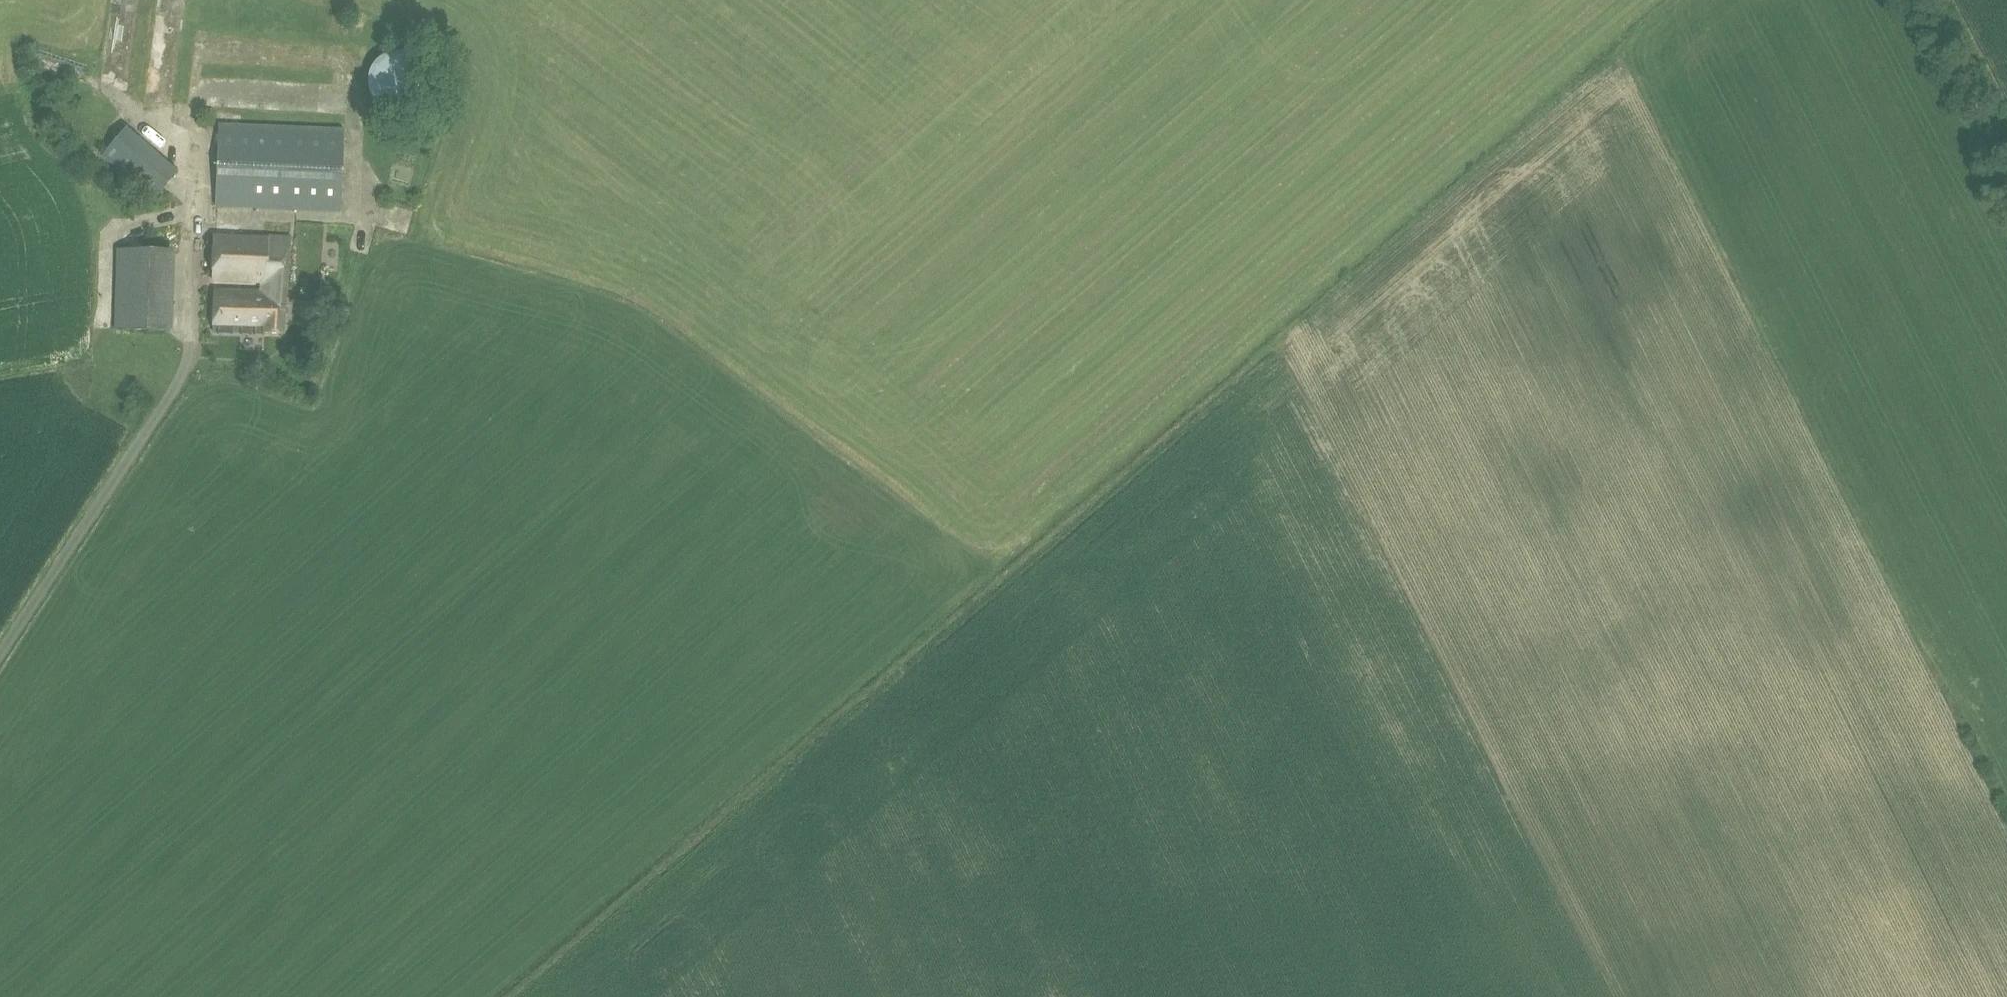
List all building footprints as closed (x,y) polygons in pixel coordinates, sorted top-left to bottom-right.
[(427,71),(426,67),(423,63),(421,60),(418,57),(415,55),(411,53),(407,52),(404,52),(399,52),(389,53),(384,55),(378,61),(374,64),(372,68),(370,73),(369,79),(369,84),(369,90),(370,94),(373,99),(377,104),(381,108),(384,110),(391,112),(398,113),(402,113),(408,111),(414,108),(418,106),(421,103),(424,100),(426,95),(429,90),(430,84),(430,80),(429,75),(427,71)] [(342,212),(345,130),(220,125),(217,207),(342,212)] [(154,200),(177,173),(126,128),(103,155),(154,200)] [(215,282),(263,282),(263,292),(215,292),(215,332),(285,333),(285,238),(215,237),(215,282)] [(169,251),(118,249),(116,329),(166,331),(169,251)]
